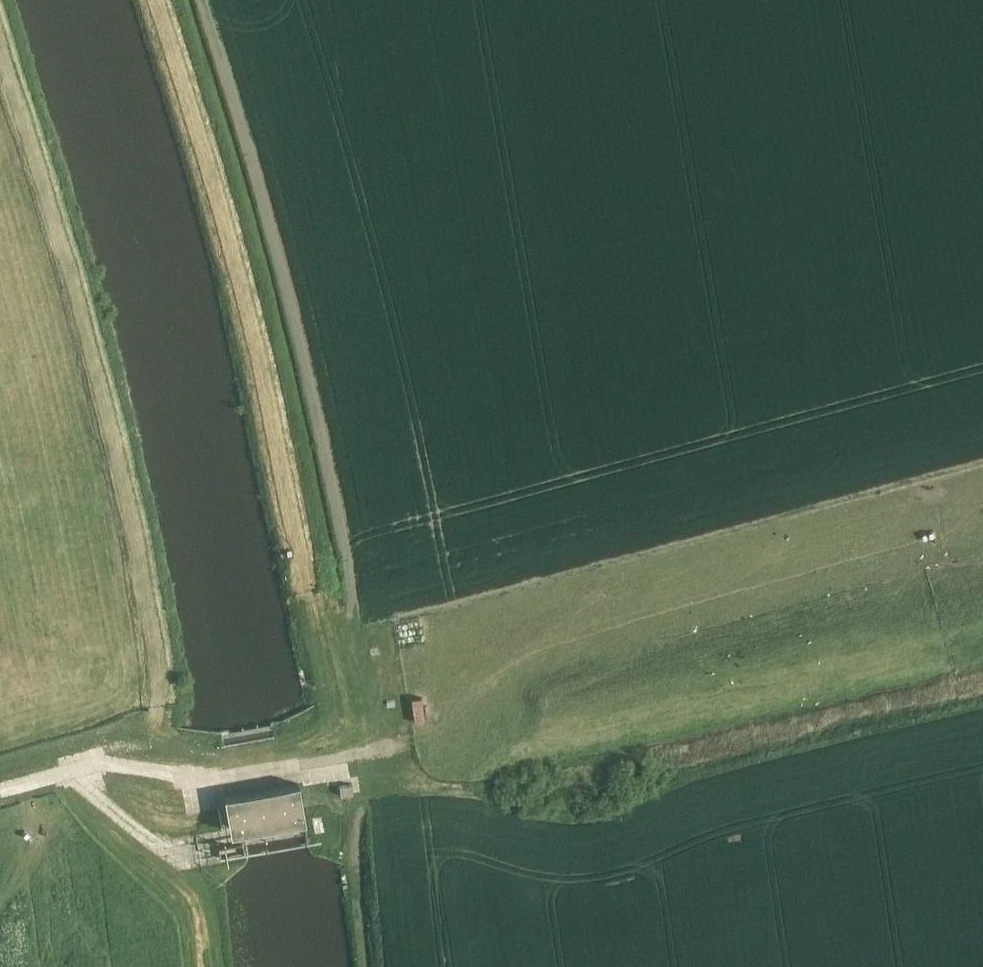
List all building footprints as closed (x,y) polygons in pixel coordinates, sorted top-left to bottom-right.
[(432,717),(431,694),(420,694),(421,717),(432,717)] [(231,832),(306,819),(300,784),(225,797),(231,832)]
